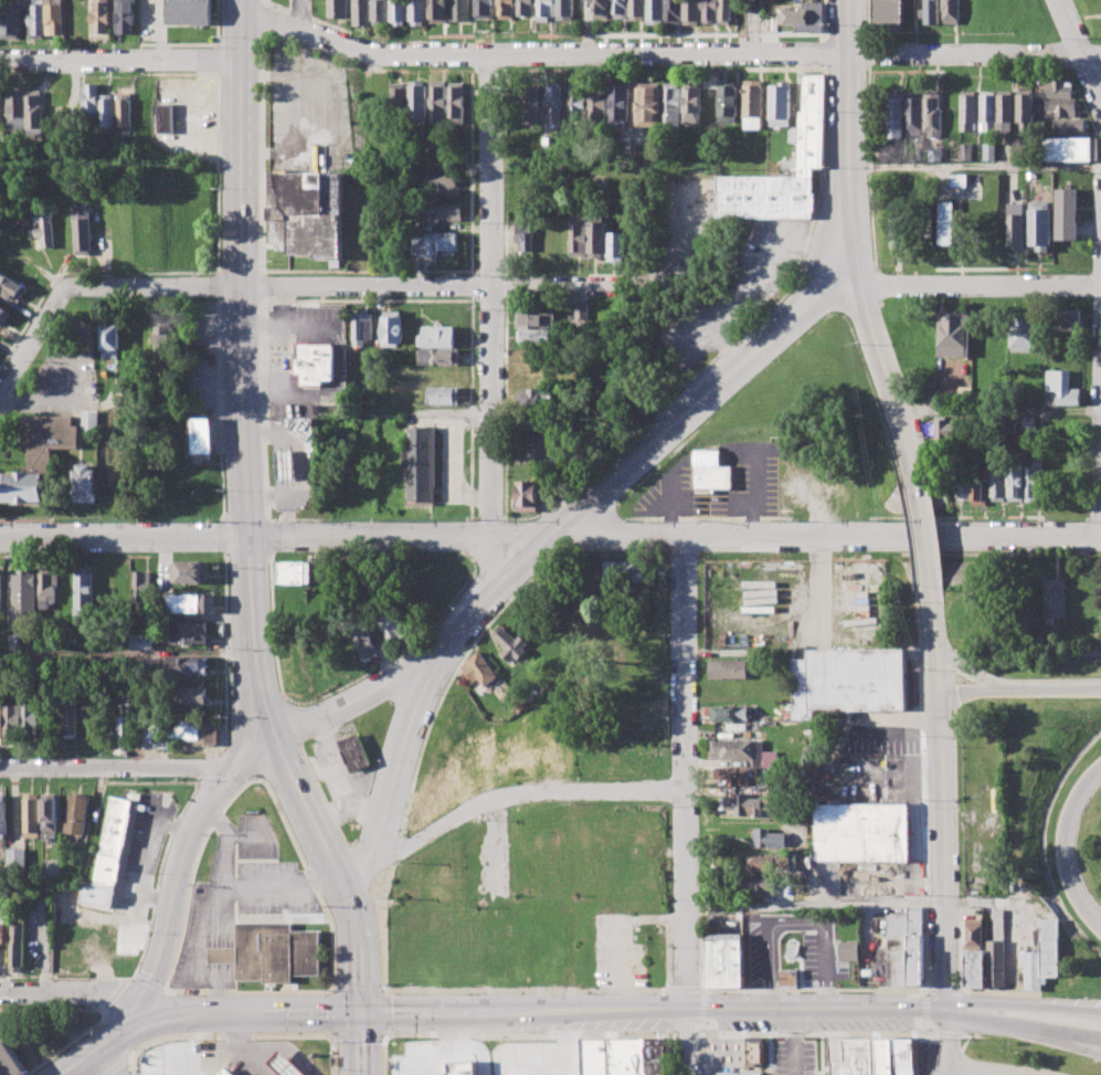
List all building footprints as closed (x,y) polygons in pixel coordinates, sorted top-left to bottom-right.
[(3,36),(3,0),(20,0),(19,36),(3,36)] [(33,12),(33,0),(45,0),(45,38),(32,38),(32,24),(30,24),(30,12),(33,12)] [(47,34),(47,0),(63,0),(64,34),(47,34)] [(96,11),(96,0),(111,0),(112,20),(108,20),(108,32),(93,32),(93,11),(96,11)] [(117,32),(116,0),(135,0),(135,32),(117,32)] [(168,24),(168,0),(212,0),(213,24),(168,24)] [(329,15),(329,0),(348,0),(348,15),(329,15)] [(353,24),(353,0),(370,0),(370,24),(353,24)] [(373,24),(373,0),(388,0),(388,24),(373,24)] [(391,25),(391,0),(407,0),(407,25),(391,25)] [(411,24),(411,0),(426,0),(426,23),(411,24)] [(430,22),(430,0),(448,0),(448,22),(430,22)] [(452,20),(452,0),(470,0),(470,20),(452,20)] [(477,18),(477,0),(493,0),(493,18),(477,18)] [(499,18),(499,0),(516,0),(516,18),(499,18)] [(518,14),(518,0),(536,0),(536,14),(518,14)] [(539,20),(539,0),(555,0),(555,20),(539,20)] [(558,19),(558,0),(575,0),(575,19),(558,19)] [(594,18),(594,0),(611,0),(611,18),(594,18)] [(614,19),(614,0),(629,0),(629,18),(614,19)] [(632,19),(632,0),(645,0),(645,19),(632,19)] [(648,22),(648,0),(664,0),(664,22),(648,22)] [(666,23),(666,0),(681,0),(681,23),(666,23)] [(685,24),(685,0),(701,0),(701,23),(685,24)] [(703,23),(703,0),(718,0),(718,23),(703,23)] [(720,22),(720,0),(734,0),(733,22),(720,22)] [(874,30),(903,31),(904,0),(874,0),(874,30)] [(924,8),(924,0),(938,0),(939,23),(923,23),(923,17),(918,17),(918,8),(924,8)] [(943,24),(942,0),(960,0),(960,24),(943,24)] [(783,8),(823,9),(823,32),(795,31),(795,24),(782,24),(783,8)] [(721,219),(721,177),(798,177),(798,112),(803,112),(803,75),(823,75),(824,167),(813,167),(814,218),(721,219)] [(1038,80),(1070,80),(1070,98),(1038,98),(1038,80)] [(407,81),(407,124),(423,124),(423,81),(407,81)] [(430,81),(430,123),(444,123),(444,81),(430,81)] [(744,127),(744,81),(762,81),(762,127),(744,127)] [(666,128),(665,82),(681,82),(682,128),(666,128)] [(686,125),(685,82),(701,82),(702,125),(686,125)] [(770,126),(770,85),(779,85),(779,82),(791,82),(791,125),(770,126)] [(390,117),(390,83),(404,83),(404,117),(390,117)] [(543,118),(543,106),(547,106),(547,83),(563,83),(563,97),(565,97),(565,108),(562,108),(562,122),(552,122),(552,118),(543,118)] [(572,123),(571,83),(585,83),(586,122),(572,123)] [(612,125),(612,83),(628,83),(629,125),(612,125)] [(638,124),(639,83),(661,83),(661,124),(638,124)] [(720,122),(720,83),(737,83),(737,122),(720,122)] [(447,84),(447,124),(463,124),(463,84),(447,84)] [(592,120),(591,84),(607,84),(607,120),(592,120)] [(84,115),(83,92),(88,92),(88,85),(98,85),(99,115),(84,115)] [(522,122),(522,86),(540,86),(540,122),(522,122)] [(9,125),(9,89),(25,89),(25,125),(9,125)] [(29,127),(28,89),(43,89),(43,127),(29,127)] [(997,131),(996,91),(1010,91),(1012,131),(997,131)] [(922,92),(923,137),(940,136),(939,92),(922,92)] [(961,131),(960,92),(975,92),(975,130),(961,131)] [(978,131),(978,92),(993,92),(993,131),(978,131)] [(1015,131),(1015,92),(1030,92),(1030,131),(1015,131)] [(886,137),(885,93),(901,93),(902,137),(886,137)] [(906,134),(904,93),(919,93),(920,133),(906,134)] [(103,133),(103,94),(115,94),(116,133),(103,133)] [(119,135),(119,94),(133,94),(133,135),(119,135)] [(1044,101),(1073,101),(1073,117),(1044,117),(1044,101)] [(158,133),(158,105),(174,105),(174,133),(158,133)] [(1051,119),(1083,119),(1083,135),(1051,136),(1051,119)] [(1041,138),(1098,138),(1098,160),(1041,160),(1041,138)] [(961,145),(971,144),(972,160),(961,160),(961,145)] [(983,144),(983,160),(995,160),(995,144),(983,144)] [(927,148),(941,148),(941,160),(927,160),(927,148)] [(448,152),(466,152),(466,162),(448,162),(448,152)] [(283,172),(343,172),(343,267),(328,267),(328,260),(315,260),(315,253),(277,253),(277,242),(272,242),(272,208),(283,208),(283,172)] [(951,173),(968,173),(968,187),(951,187),(951,173)] [(411,176),(454,175),(454,186),(457,186),(457,192),(435,192),(435,196),(421,196),(420,185),(411,186),(411,176)] [(1056,189),(1056,239),(1077,239),(1077,189),(1056,189)] [(941,244),(940,201),(956,201),(957,243),(941,244)] [(1030,201),(1030,245),(1038,245),(1038,251),(1049,251),(1049,201),(1030,201)] [(421,224),(421,203),(459,203),(459,220),(435,220),(435,224),(421,224)] [(1009,203),(1009,245),(1014,245),(1014,249),(1025,249),(1025,203),(1009,203)] [(75,255),(75,208),(93,208),(93,255),(75,255)] [(38,247),(38,211),(56,211),(56,247),(38,247)] [(890,251),(889,212),(906,212),(907,251),(890,251)] [(590,256),(589,217),(605,217),(605,256),(590,256)] [(570,255),(569,220),(586,219),(586,255),(570,255)] [(516,242),(516,222),(532,222),(532,252),(521,252),(521,242),(516,242)] [(608,233),(608,261),(625,261),(625,233),(608,233)] [(410,254),(411,234),(455,234),(455,251),(435,250),(435,254),(410,254)] [(20,304),(0,291),(0,269),(30,289),(20,304)] [(4,327),(0,324),(0,303),(9,308),(7,312),(12,315),(4,327)] [(573,318),(573,303),(586,303),(586,318),(573,318)] [(1050,309),(1080,308),(1080,326),(1050,327),(1050,309)] [(382,346),(382,310),(400,310),(400,316),(403,316),(403,342),(399,342),(399,346),(382,346)] [(515,312),(551,312),(551,324),(547,324),(547,328),(515,328),(515,312)] [(938,356),(938,313),(968,313),(968,356),(938,356)] [(354,345),(353,314),(373,314),(373,340),(366,340),(366,345),(354,345)] [(1012,350),(1010,315),(1039,315),(1039,350),(1012,350)] [(120,324),(102,325),(103,358),(121,358),(120,324)] [(421,327),(454,327),(454,346),(417,346),(417,335),(421,335),(421,327)] [(516,330),(548,330),(548,340),(517,341),(516,330)] [(299,373),(298,345),(334,345),(335,380),(325,380),(325,386),(304,386),(304,373),(299,373)] [(417,349),(459,349),(459,365),(417,366),(417,349)] [(515,368),(549,368),(549,380),(515,380),(515,368)] [(1047,369),(1070,369),(1070,388),(1080,388),(1080,404),(1054,404),(1054,400),(1047,400),(1047,369)] [(427,387),(458,387),(458,404),(427,404),(427,387)] [(960,387),(959,401),(971,402),(972,388),(960,387)] [(516,389),(549,388),(549,404),(516,404),(516,389)] [(100,431),(100,412),(83,411),(82,430),(100,431)] [(45,502),(0,502),(0,472),(29,472),(29,446),(22,446),(23,414),(75,414),(75,424),(81,424),(81,447),(54,447),(55,473),(46,473),(45,502)] [(934,452),(934,417),(946,417),(946,422),(953,422),(953,431),(942,431),(942,452),(934,452)] [(1024,429),(1025,417),(1034,418),(1034,429),(1024,429)] [(184,419),(210,418),(211,459),(193,459),(193,451),(186,451),(184,419)] [(1006,432),(1006,418),(1016,418),(1016,432),(1006,432)] [(515,421),(550,421),(550,432),(515,432),(515,421)] [(559,421),(571,421),(571,430),(559,430),(559,421)] [(403,495),(403,447),(407,447),(407,428),(431,428),(431,499),(409,499),(409,495),(403,495)] [(515,435),(549,435),(550,445),(515,445),(515,435)] [(551,455),(551,435),(535,435),(534,455),(551,455)] [(295,450),(277,450),(278,479),(295,478),(295,450)] [(694,488),(694,450),(720,450),(721,467),(732,466),(733,487),(694,488)] [(952,488),(951,462),(968,461),(968,500),(959,500),(959,487),(952,488)] [(1026,466),(1026,502),(1041,502),(1041,463),(1035,463),(1035,466),(1026,466)] [(97,464),(75,464),(75,502),(97,502),(97,464)] [(1007,500),(1008,466),(1021,466),(1021,500),(1007,500)] [(972,482),(972,506),(986,506),(986,467),(978,467),(980,482),(972,482)] [(991,502),(989,467),(1005,467),(1005,502),(991,502)] [(100,501),(117,502),(119,470),(102,469),(100,501)] [(516,481),(534,481),(534,512),(516,512),(516,481)] [(279,560),(313,560),(313,583),(279,583),(279,560)] [(604,560),(639,560),(639,579),(604,579),(604,560)] [(209,582),(208,561),(170,561),(170,583),(209,582)] [(94,616),(92,567),(74,568),(75,616),(94,616)] [(151,572),(132,571),(131,602),(150,603),(151,572)] [(12,621),(36,620),(35,573),(11,574),(12,621)] [(56,573),(38,573),(37,607),(55,607),(56,573)] [(1046,578),(1066,578),(1067,616),(1047,616),(1046,578)] [(168,595),(168,612),(208,612),(208,594),(168,595)] [(379,619),(394,611),(407,635),(392,643),(379,619)] [(207,645),(207,623),(168,622),(168,644),(207,645)] [(493,635),(501,625),(517,640),(520,635),(528,642),(525,646),(528,650),(521,656),(516,653),(509,661),(500,653),(506,647),(493,635)] [(353,634),(368,629),(378,655),(362,661),(353,634)] [(128,650),(151,650),(151,635),(128,635),(128,650)] [(806,649),(904,647),(904,707),(853,708),(853,719),(794,719),(793,658),(806,658),(806,649)] [(464,666),(468,663),(466,661),(481,651),(500,678),(486,688),(479,679),(475,683),(464,666)] [(206,676),(206,657),(172,657),(172,676),(206,676)] [(710,661),(747,660),(747,678),(710,678),(710,661)] [(207,706),(206,686),(171,687),(172,708),(207,706)] [(63,736),(75,736),(75,699),(58,699),(58,722),(62,721),(63,736)] [(25,738),(24,727),(37,726),(36,701),(22,702),(22,705),(2,706),(3,739),(25,738)] [(708,706),(752,705),(752,715),(735,715),(735,720),(709,721),(708,706)] [(118,716),(117,739),(128,739),(129,716),(118,716)] [(141,741),(156,741),(157,724),(141,724),(141,741)] [(339,741),(357,734),(370,765),(352,772),(339,741)] [(711,741),(750,740),(750,758),(711,759),(711,741)] [(716,767),(751,767),(751,784),(728,786),(728,779),(716,779),(716,767)] [(63,832),(67,793),(87,795),(83,836),(74,835),(74,841),(65,840),(66,832),(63,832)] [(721,798),(735,798),(735,793),(748,793),(748,798),(773,798),(773,814),(721,815),(721,798)] [(23,837),(22,794),(36,794),(38,837),(23,837)] [(41,837),(40,794),(54,794),(54,835),(49,835),(49,837),(41,837)] [(92,883),(109,795),(131,800),(115,887),(92,883)] [(815,802),(909,803),(909,862),(814,861),(815,802)] [(594,819),(594,804),(611,804),(611,819),(594,819)] [(754,828),(771,828),(771,832),(791,832),(791,847),(754,847),(754,828)] [(6,849),(23,849),(23,873),(7,873),(6,849)] [(750,853),(790,853),(790,871),(750,872),(750,853)] [(745,876),(780,876),(780,895),(753,895),(753,892),(745,892),(745,876)] [(883,916),(903,916),(903,908),(920,907),(920,982),(885,982),(883,916)] [(963,920),(980,921),(980,948),(963,948),(963,920)] [(9,971),(8,923),(22,921),(22,971),(9,971)] [(239,989),(239,963),(210,963),(210,946),(237,946),(237,921),(292,921),(292,932),(318,931),(318,974),(293,974),(293,982),(267,982),(267,988),(239,989)] [(1056,979),(1056,921),(1036,921),(1036,952),(1015,952),(1015,968),(1023,968),(1023,990),(1039,990),(1039,979),(1056,979)] [(93,927),(138,927),(138,955),(93,955),(93,927)] [(706,986),(706,937),(741,937),(741,986),(706,986)] [(985,941),(985,989),(1002,989),(1002,941),(985,941)] [(836,942),(836,961),(855,961),(855,942),(836,942)] [(962,952),(962,988),(980,988),(980,952),(962,952)] [(777,970),(777,987),(794,987),(794,970),(777,970)] [(204,1039),(189,1037),(159,1044),(142,1054),(142,1074),(189,1074),(203,1074),(204,1039)] [(868,1039),(869,1074),(828,1074),(828,1062),(839,1062),(838,1040),(868,1039)] [(887,1040),(889,1074),(869,1074),(868,1039),(887,1040)] [(742,1074),(758,1074),(758,1040),(742,1040),(742,1074)] [(908,1040),(909,1074),(889,1074),(887,1040),(908,1040)] [(27,1072),(22,1074),(0,1074),(0,1046),(6,1042),(27,1072)] [(606,1074),(662,1074),(661,1042),(605,1042),(606,1074)] [(289,1074),(316,1074),(288,1048),(275,1062),(289,1074)]
